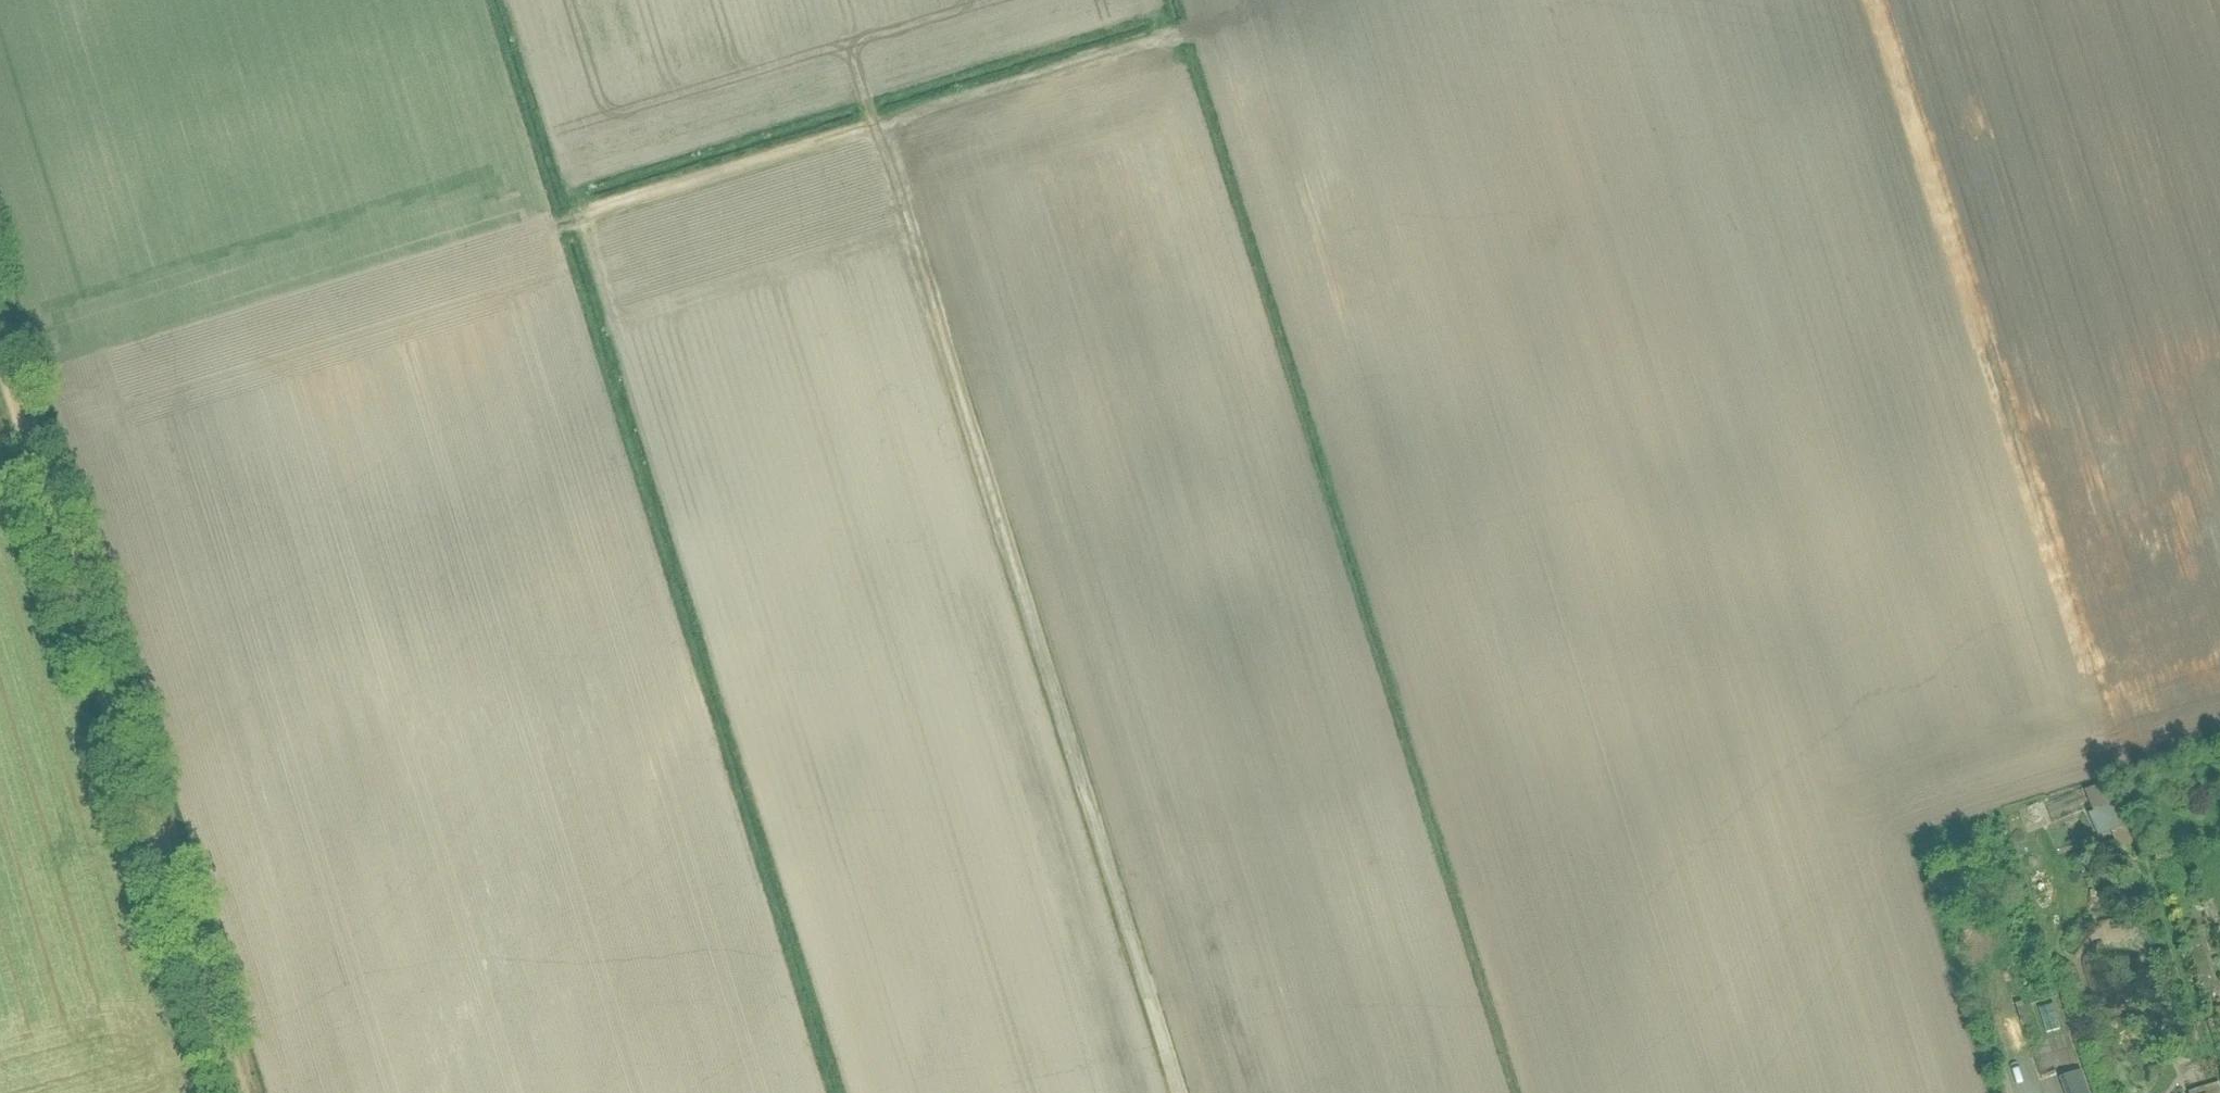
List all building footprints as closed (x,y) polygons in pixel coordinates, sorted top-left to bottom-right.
[(2071,1092),(2087,1092),(2090,1092),(2082,1066),(2064,1072),(2071,1092)]
